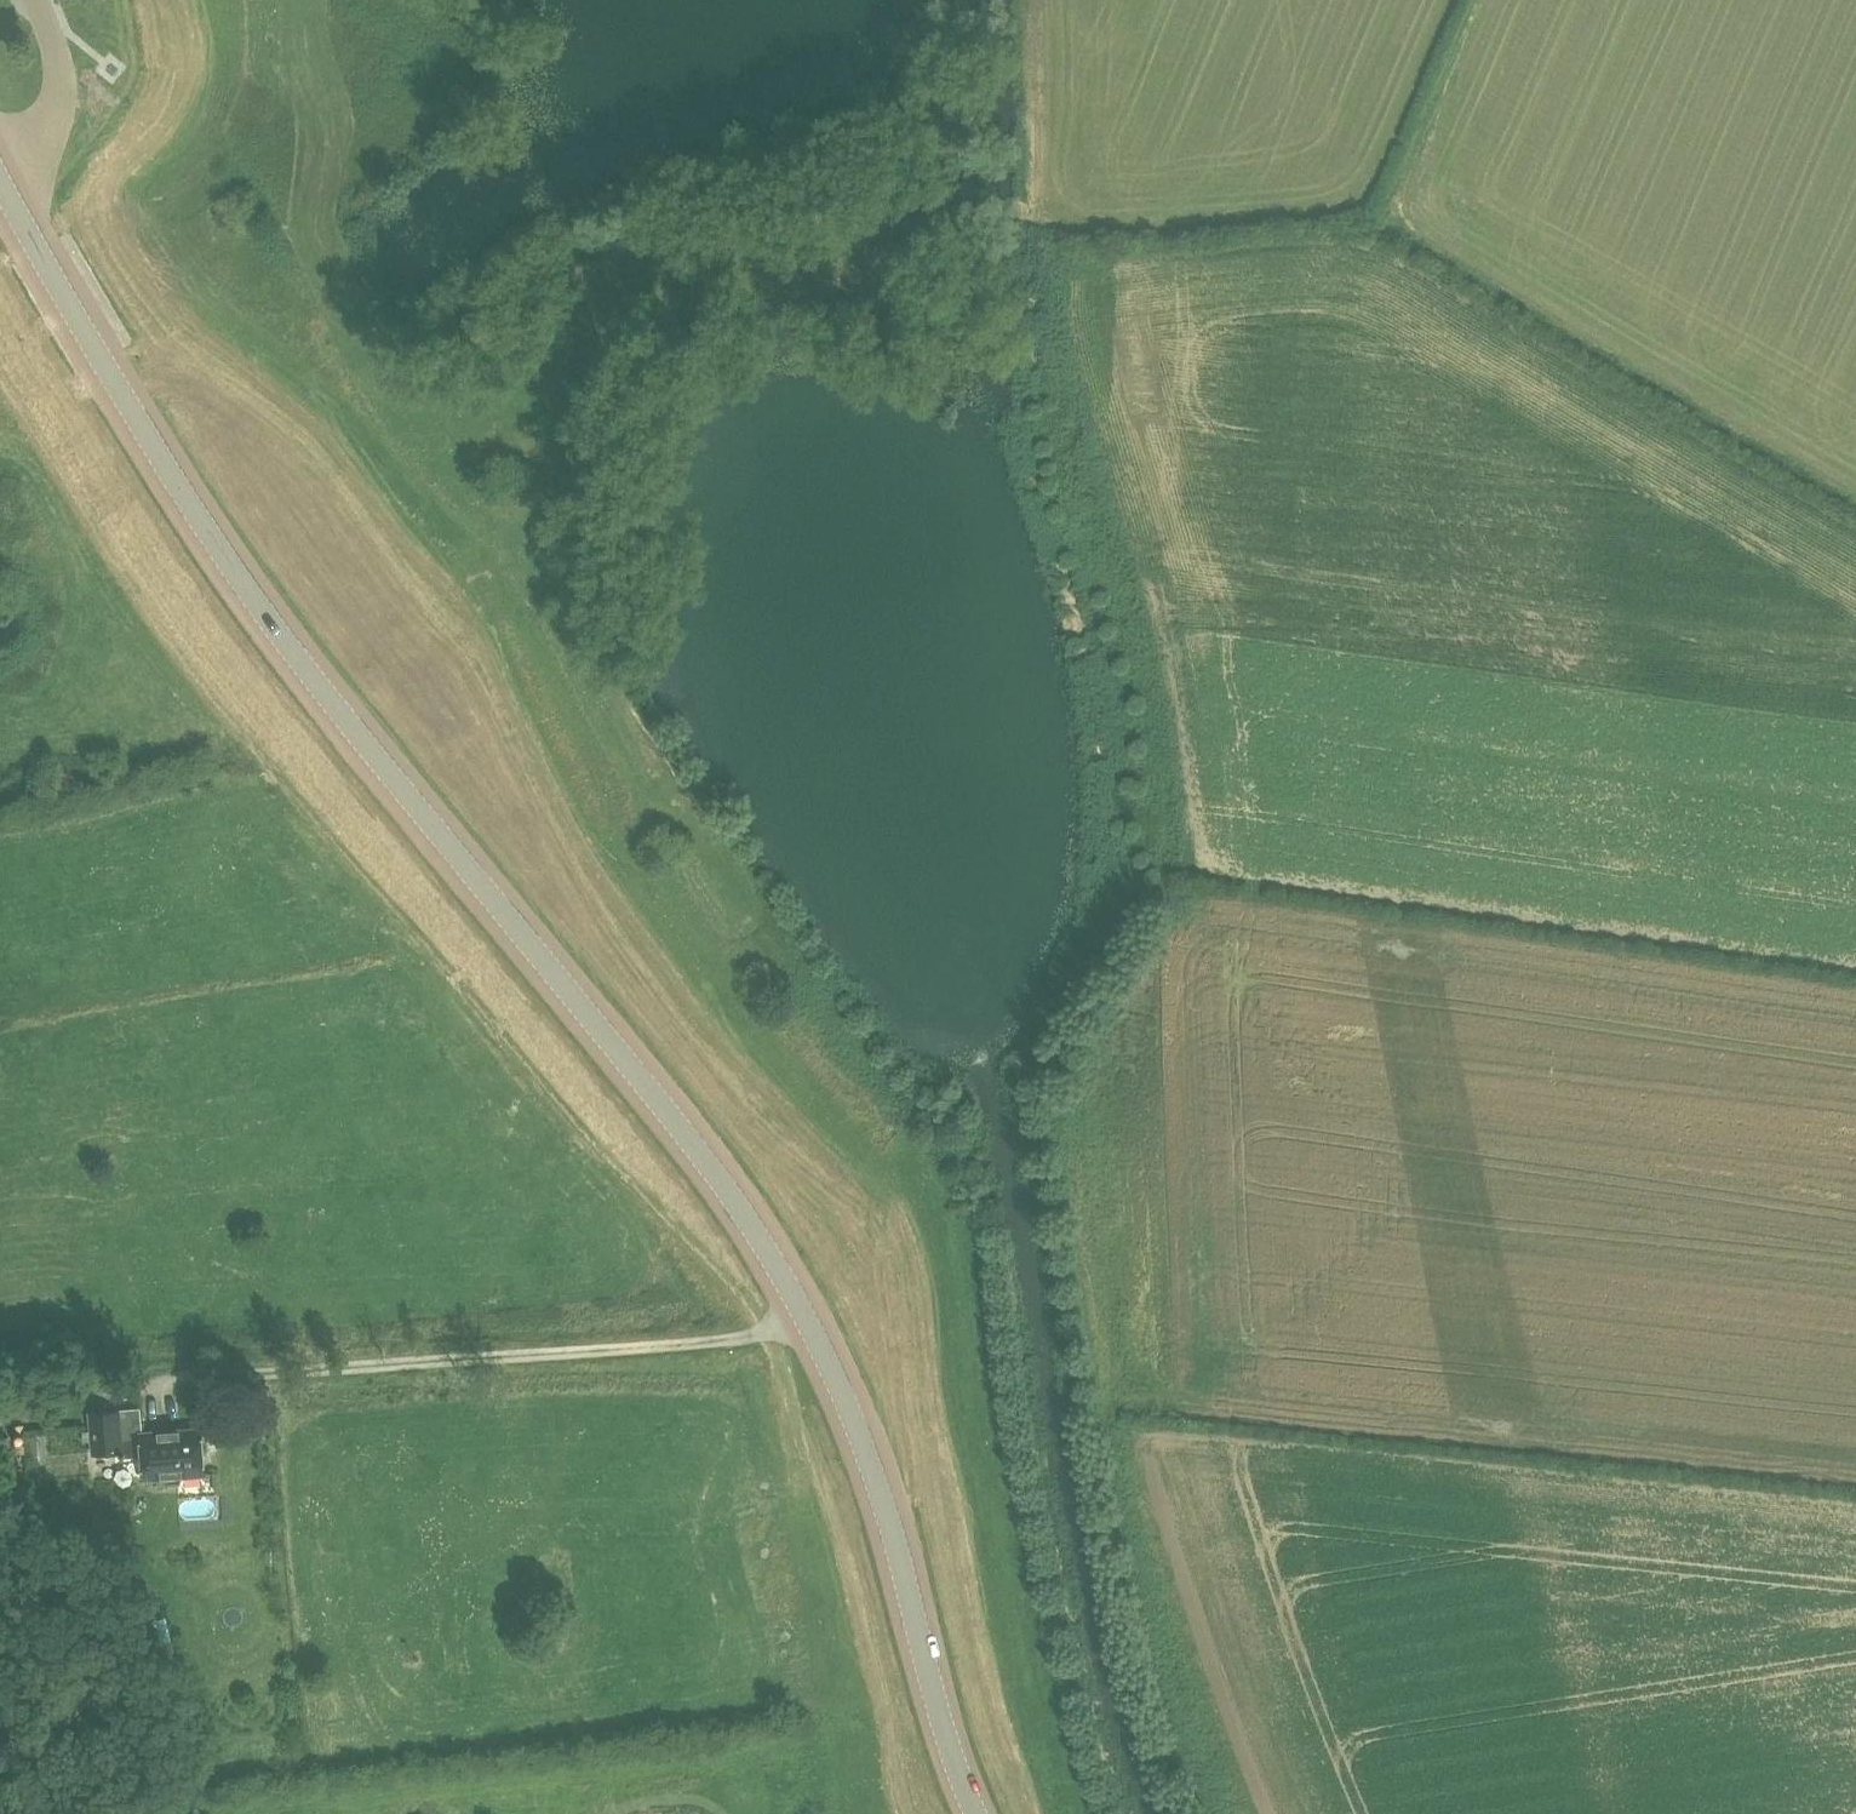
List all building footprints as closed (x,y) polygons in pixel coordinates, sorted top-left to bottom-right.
[(139,1454),(141,1481),(164,1479),(164,1480),(169,1485),(182,1484),(185,1479),(185,1478),(205,1476),(201,1426),(139,1431),(138,1411),(89,1414),(92,1453),(119,1451),(120,1456),(139,1454)]
